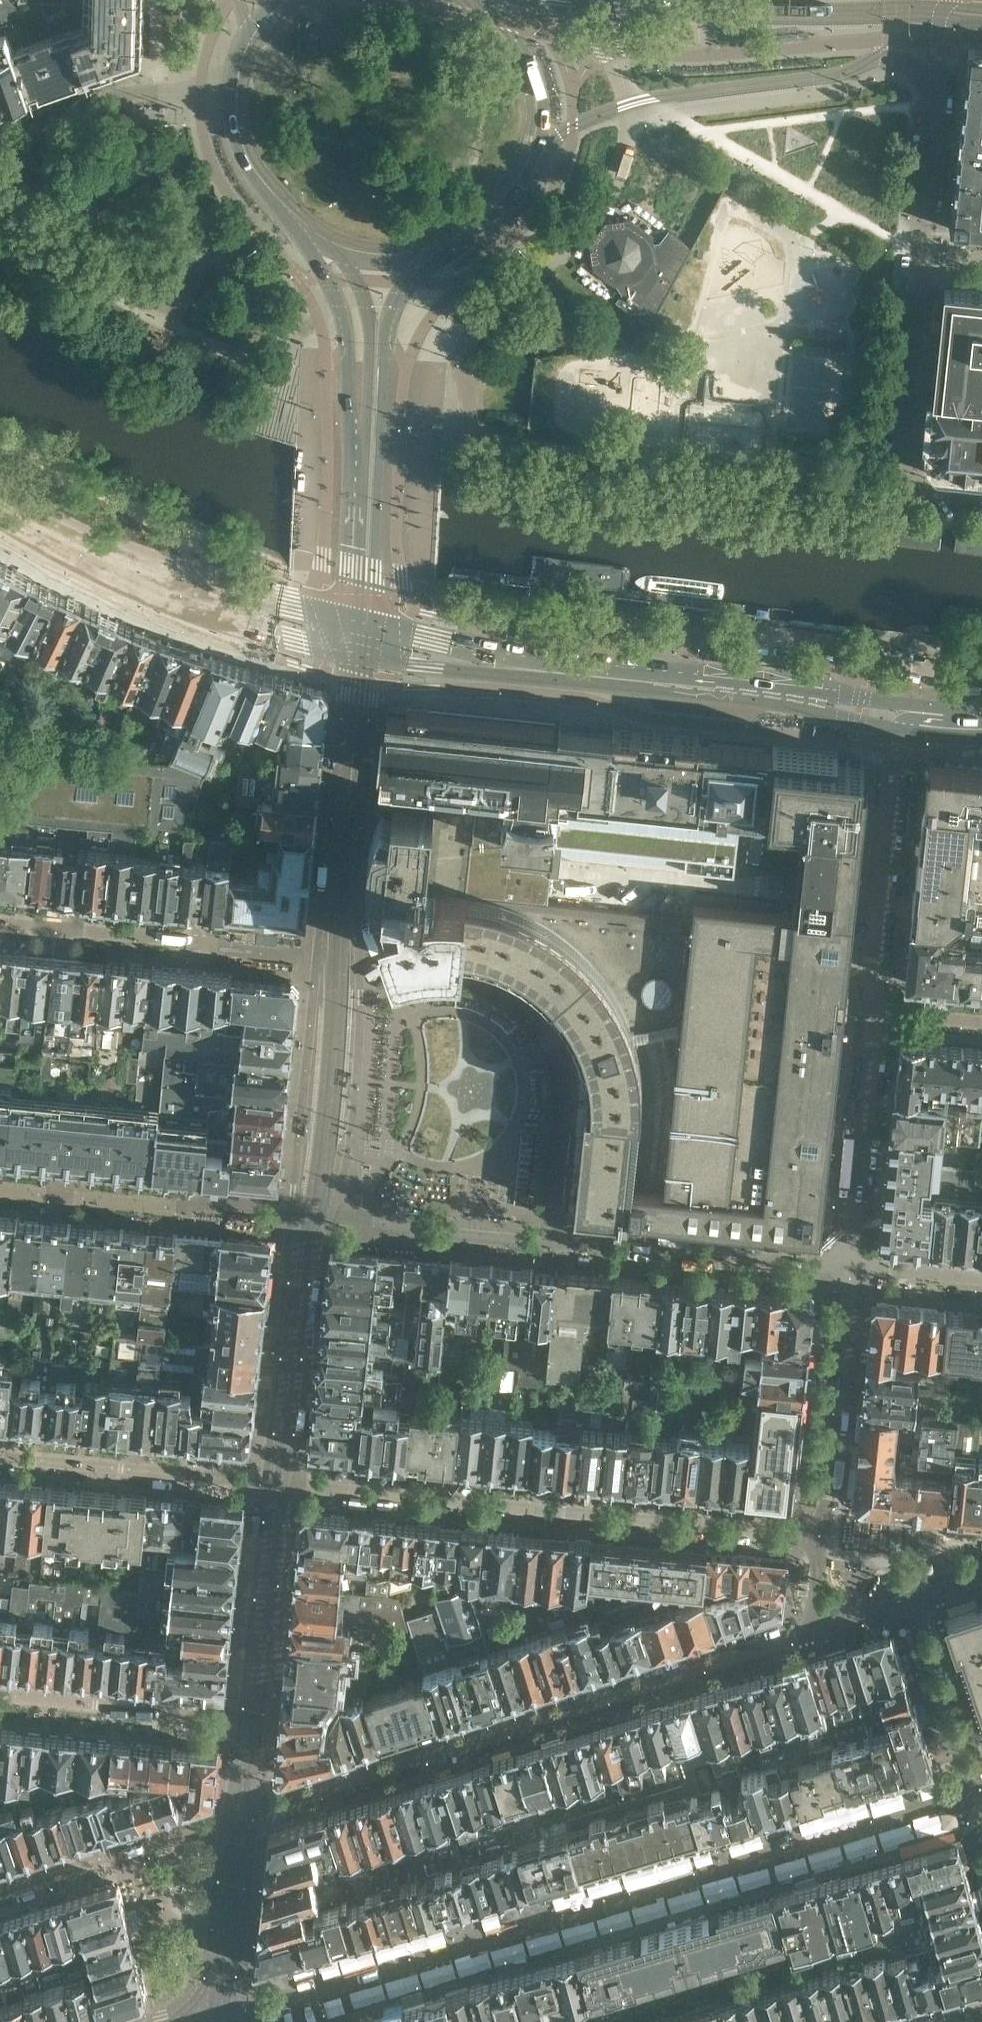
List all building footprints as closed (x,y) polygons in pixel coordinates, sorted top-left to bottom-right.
[(6,34),(4,29),(22,23),(17,10),(9,0),(0,0),(0,37),(6,34)] [(143,0),(95,0),(95,29),(14,58),(29,99),(70,85),(67,77),(79,73),(80,73),(80,72),(84,71),(86,78),(87,78),(87,79),(142,59),(143,0)] [(14,58),(6,34),(0,37),(0,93),(5,108),(29,99),(14,58)] [(969,47),(968,65),(968,66),(967,75),(981,77),(981,48),(969,47)] [(967,75),(963,125),(962,125),(959,150),(960,150),(981,152),(981,77),(967,75)] [(960,150),(958,175),(981,178),(981,152),(960,150)] [(958,175),(955,200),(954,210),(953,210),(952,228),(973,231),(973,230),(981,231),(981,178),(958,175)] [(631,312),(683,241),(668,230),(660,241),(652,242),(651,234),(631,219),(606,223),(591,243),(595,268),(615,283),(623,281),(624,289),(616,301),(631,312)] [(946,287),(935,397),(936,397),(936,399),(935,398),(932,423),(931,423),(930,428),(932,428),(931,435),(929,435),(929,439),(931,440),(937,440),(935,463),(958,465),(957,471),(973,473),(974,467),(981,468),(981,291),(946,287)] [(758,460),(761,429),(763,411),(691,404),(686,452),(758,460)] [(868,441),(870,425),(871,417),(858,416),(855,440),(868,441)] [(842,540),(941,551),(943,533),(844,522),(842,540)] [(981,556),(981,538),(953,535),(952,553),(981,556)] [(532,577),(622,588),(625,567),(534,556),(532,577)] [(31,578),(7,565),(0,577),(0,637),(31,578)] [(32,649),(59,593),(31,578),(0,637),(14,643),(19,635),(30,641),(27,659),(33,662),(32,654),(32,649)] [(62,655),(84,606),(59,593),(32,649),(32,654),(54,664),(59,654),(62,655)] [(80,679),(109,617),(99,612),(84,605),(84,606),(62,655),(82,665),(77,677),(80,679)] [(106,696),(133,628),(109,617),(80,679),(84,681),(90,668),(105,675),(103,680),(101,679),(95,691),(106,696)] [(133,705),(160,638),(133,628),(106,696),(121,702),(122,700),(133,705)] [(164,702),(186,647),(160,638),(133,705),(143,710),(150,696),(164,702)] [(183,730),(213,655),(186,647),(164,702),(176,708),(164,734),(179,740),(183,730)] [(254,725),(254,723),(275,674),(248,666),(249,666),(213,655),(183,730),(198,736),(205,718),(219,723),(224,725),(226,721),(237,726),(240,720),(254,725)] [(283,726),(302,681),(275,674),(254,723),(279,735),(283,726)] [(325,731),(328,696),(327,694),(328,694),(323,687),(323,688),(322,686),(302,681),(283,726),(325,731)] [(766,814),(773,746),(773,745),(613,729),(599,727),(560,723),(559,727),(554,726),(554,722),(388,705),(380,777),(381,777),(480,788),(474,841),(472,841),(471,843),(466,891),(467,891),(467,894),(498,897),(504,841),(519,840),(521,840),(521,842),(534,844),(535,841),(555,843),(555,839),(689,853),(690,872),(734,870),(740,811),(766,814)] [(185,838),(194,811),(224,725),(219,723),(212,742),(198,736),(183,730),(179,740),(170,765),(115,759),(94,757),(36,751),(4,766),(27,822),(113,831),(111,851),(106,901),(130,904),(134,858),(137,833),(185,838)] [(322,754),(325,731),(283,726),(279,735),(278,738),(284,738),(283,750),(322,754)] [(818,972),(820,946),(848,949),(848,948),(851,948),(868,790),(866,790),(866,792),(861,791),(864,761),(834,758),(834,753),(838,754),(838,752),(773,745),(773,746),(766,814),(766,815),(766,820),(766,823),(767,826),(767,829),(768,832),(769,835),(785,866),(786,868),(787,869),(788,870),(789,871),(791,872),(794,873),(799,873),(794,913),(695,902),(693,917),(687,975),(685,992),(684,1003),(682,1020),(684,1020),(688,1019),(690,1019),(694,1019),(696,1019),(700,1020),(703,1022),(705,1023),(708,1026),(710,1029),(711,1031),(712,1033),(713,1035),(714,1039),(714,1041),(714,1044),(786,1032),(842,1038),(844,1020),(842,1020),(836,1020),(838,1005),(839,992),(845,993),(845,994),(846,994),(847,990),(848,976),(818,972)] [(115,759),(116,751),(95,749),(94,757),(115,759)] [(322,754),(283,750),(279,750),(277,774),(320,778),(322,754)] [(981,844),(981,766),(930,761),(912,927),(913,927),(941,930),(958,931),(966,932),(976,923),(981,924),(981,848),(981,844)] [(318,802),(320,778),(277,774),(274,798),(317,802),(318,802)] [(466,891),(471,843),(472,841),(474,841),(480,788),(381,777),(381,778),(380,778),(376,823),(375,826),(373,831),(372,834),(371,839),(370,844),(369,850),(369,853),(368,858),(368,861),(368,869),(368,875),(369,883),(374,884),(374,883),(385,884),(383,896),(385,896),(386,901),(389,908),(414,901),(421,899),(422,890),(460,893),(467,894),(467,891),(466,891)] [(317,802),(274,798),(264,797),(262,812),(253,812),(252,825),(281,828),(314,831),(317,802)] [(305,921),(314,831),(281,828),(279,843),(269,842),(268,851),(274,852),(273,860),(261,858),(259,877),(229,874),(225,913),(305,921)] [(251,844),(253,829),(238,828),(236,843),(251,844)] [(201,911),(206,865),(190,863),(191,861),(194,839),(185,838),(182,862),(178,909),(201,911)] [(154,906),(160,842),(152,841),(150,859),(134,858),(130,904),(154,906)] [(225,913),(229,874),(232,844),(208,841),(206,865),(201,911),(225,913)] [(178,909),(182,862),(167,861),(168,843),(160,842),(154,906),(178,909)] [(11,845),(0,844),(0,891),(6,891),(11,845)] [(29,894),(34,848),(11,845),(6,891),(29,894)] [(82,899),(87,849),(79,848),(78,859),(63,857),(64,847),(56,846),(56,850),(51,896),(82,899)] [(51,896),(56,850),(34,848),(29,894),(51,896)] [(106,901),(111,851),(87,849),(82,899),(106,901)] [(460,948),(460,893),(422,890),(421,899),(414,901),(429,949),(444,948),(460,948)] [(590,907),(498,897),(467,894),(460,893),(460,948),(473,950),(486,954),(498,958),(510,963),(521,970),(532,977),(542,986),(551,995),(585,955),(590,907)] [(414,901),(389,908),(382,911),(397,956),(413,951),(429,949),(414,901)] [(615,984),(623,910),(590,907),(585,955),(551,995),(560,1006),(567,1018),(569,1017),(571,1016),(615,984)] [(653,972),(660,914),(623,910),(615,984),(626,976),(626,973),(634,974),(634,970),(653,972)] [(687,975),(693,917),(660,914),(653,972),(687,975)] [(976,923),(966,932),(958,931),(957,944),(940,942),(936,984),(937,985),(945,985),(981,989),(981,924),(976,923)] [(936,984),(940,942),(941,930),(913,927),(907,982),(936,984)] [(848,976),(851,948),(848,948),(848,949),(820,946),(818,972),(848,976)] [(20,1037),(29,954),(5,951),(0,998),(0,1051),(17,1052),(19,1053),(20,1037)] [(49,1005),(54,956),(29,954),(20,1037),(35,1038),(38,1004),(49,1005)] [(98,1030),(105,961),(54,956),(49,1005),(44,1050),(99,1056),(98,1030)] [(118,1058),(124,1006),(128,963),(105,961),(98,1030),(99,1056),(100,1065),(118,1058)] [(148,1013),(153,966),(128,963),(124,1006),(139,1007),(138,1014),(147,1013),(148,1013)] [(175,1013),(179,969),(153,966),(148,1013),(147,1013),(146,1028),(155,1029),(155,1026),(160,1026),(161,1011),(175,1013)] [(379,974),(380,973),(380,972),(380,971),(379,969),(379,968),(378,967),(377,967),(376,966),(375,966),(373,966),(372,966),(371,966),(370,967),(369,968),(368,969),(368,970),(368,971),(368,972),(368,974),(369,975),(370,977),(371,977),(372,978),(374,978),(375,978),(376,977),(377,977),(379,975),(379,974)] [(199,1027),(205,972),(179,969),(175,1013),(189,1014),(187,1030),(191,1031),(199,1027)] [(581,1037),(622,1017),(643,1006),(654,1000),(684,1003),(685,992),(687,975),(653,972),(634,970),(634,974),(626,973),(626,976),(615,984),(571,1016),(569,1017),(567,1018),(573,1028),(575,1033),(578,1039),(581,1037)] [(229,1016),(230,1008),(233,974),(205,972),(199,1027),(215,1021),(216,1011),(225,1012),(224,1018),(229,1016)] [(296,1015),(298,988),(291,980),(233,974),(230,1008),(247,1010),(296,1015)] [(679,1050),(682,1020),(684,1003),(654,1000),(643,1006),(679,1050)] [(679,1050),(643,1006),(622,1017),(628,1032),(629,1037),(638,1062),(677,1067),(679,1050)] [(293,1040),(296,1015),(247,1010),(244,1035),(293,1040)] [(629,1037),(628,1032),(622,1017),(581,1037),(578,1039),(578,1040),(579,1041),(582,1051),(585,1050),(629,1037)] [(826,1185),(839,1065),(809,1062),(811,1047),(841,1050),(842,1038),(786,1032),(714,1044),(714,1041),(714,1039),(713,1035),(712,1033),(711,1031),(710,1029),(708,1026),(705,1023),(703,1022),(700,1020),(696,1019),(694,1019),(690,1019),(688,1019),(684,1020),(682,1020),(679,1050),(677,1067),(674,1101),(671,1127),(668,1153),(666,1169),(686,1171),(708,1173),(730,1175),(753,1178),(775,1180),(799,1183),(826,1185)] [(209,1058),(211,1033),(198,1031),(196,1057),(209,1058)] [(232,1042),(233,1034),(221,1032),(220,1041),(232,1042)] [(290,1066),(293,1040),(244,1035),(241,1061),(290,1066)] [(638,1062),(629,1037),(585,1050),(582,1051),(585,1065),(634,1060),(633,1062),(638,1062)] [(154,1172),(160,1112),(163,1085),(166,1054),(167,1054),(168,1039),(140,1050),(139,1066),(115,1064),(111,1111),(105,1167),(154,1172)] [(919,1099),(925,1043),(924,1043),(918,1043),(904,1041),(901,1041),(901,1043),(900,1059),(899,1059),(899,1061),(897,1085),(896,1085),(896,1088),(896,1094),(895,1094),(895,1097),(919,1099)] [(959,1087),(963,1047),(962,1047),(949,1046),(949,1045),(939,1045),(926,1044),(926,1043),(925,1043),(919,1099),(947,1102),(949,1086),(959,1087)] [(839,1065),(841,1050),(811,1047),(809,1062),(839,1065)] [(977,1048),(977,1049),(964,1047),(963,1047),(959,1087),(969,1088),(967,1104),(976,1105),(981,1105),(981,1049),(977,1048)] [(196,1057),(167,1054),(166,1054),(163,1085),(287,1097),(290,1066),(241,1061),(209,1058),(196,1057)] [(674,1101),(677,1067),(638,1062),(633,1062),(634,1060),(585,1065),(587,1078),(587,1091),(587,1092),(674,1101)] [(284,1124),(287,1097),(163,1085),(160,1112),(210,1117),(229,1119),(284,1124)] [(671,1127),(674,1101),(587,1092),(586,1104),(585,1118),(671,1127)] [(972,1142),(976,1105),(967,1104),(947,1102),(919,1099),(895,1097),(895,1100),(895,1104),(894,1104),(892,1125),(893,1126),(892,1130),(891,1134),(939,1139),(972,1142)] [(12,1101),(0,1100),(0,1157),(6,1157),(12,1101)] [(31,1160),(37,1103),(12,1101),(6,1157),(31,1160)] [(56,1162),(61,1106),(37,1103),(31,1160),(56,1162)] [(80,1165),(86,1108),(61,1106),(56,1162),(80,1165)] [(105,1167),(111,1111),(86,1108),(80,1165),(105,1167)] [(207,1148),(209,1125),(210,1117),(160,1112),(154,1172),(204,1177),(207,1148)] [(668,1153),(671,1127),(585,1118),(582,1144),(668,1153)] [(281,1156),(284,1124),(229,1119),(228,1127),(209,1125),(207,1148),(231,1151),(281,1156)] [(937,1160),(939,1139),(891,1134),(889,1155),(937,1160)] [(665,1179),(666,1169),(668,1153),(582,1144),(579,1169),(665,1179)] [(228,1179),(231,1151),(207,1148),(204,1177),(228,1179)] [(278,1184),(281,1156),(231,1151),(228,1179),(278,1184)] [(959,1183),(961,1167),(937,1165),(937,1160),(889,1155),(884,1198),(934,1203),(935,1196),(935,1191),(936,1181),(959,1183)] [(623,1216),(624,1210),(626,1190),(664,1194),(665,1179),(579,1169),(575,1211),(623,1216)] [(681,1222),(686,1171),(666,1169),(665,1179),(664,1194),(661,1220),(681,1222)] [(703,1225),(708,1173),(686,1171),(681,1222),(703,1225)] [(725,1227),(730,1175),(708,1173),(703,1225),(725,1227)] [(747,1229),(753,1178),(730,1175),(725,1227),(727,1227),(747,1229)] [(769,1232),(775,1180),(753,1178),(747,1229),(769,1232)] [(794,1234),(799,1183),(775,1180),(769,1232),(794,1234)] [(822,1225),(826,1185),(799,1183),(794,1234),(821,1237),(822,1225)] [(661,1220),(664,1194),(626,1190),(624,1210),(629,1211),(629,1212),(641,1213),(640,1216),(639,1216),(639,1218),(661,1220)] [(953,1252),(958,1199),(935,1196),(934,1203),(933,1213),(932,1224),(930,1249),(953,1252)] [(933,1213),(934,1203),(884,1198),(882,1219),(932,1224),(933,1213)] [(976,1254),(981,1201),(958,1199),(953,1252),(976,1254)] [(17,1218),(0,1217),(0,1277),(11,1278),(17,1218)] [(38,1280),(43,1221),(17,1218),(11,1278),(38,1280)] [(930,1249),(932,1224),(882,1219),(881,1236),(880,1235),(880,1238),(881,1238),(880,1239),(881,1239),(885,1244),(906,1247),(912,1248),(912,1247),(930,1249)] [(62,1305),(70,1224),(43,1221),(38,1280),(36,1298),(46,1299),(48,1281),(56,1282),(52,1287),(51,1304),(62,1305)] [(90,1285),(96,1226),(70,1224),(62,1305),(73,1306),(75,1289),(72,1284),(90,1285)] [(116,1288),(122,1229),(96,1226),(90,1285),(116,1288)] [(143,1290),(148,1231),(122,1229),(116,1288),(115,1306),(126,1307),(128,1294),(125,1289),(143,1290)] [(172,1271),(173,1260),(176,1234),(148,1231),(143,1290),(141,1304),(152,1305),(150,1321),(140,1320),(138,1335),(165,1337),(165,1339),(172,1340),(174,1312),(168,1312),(172,1275),(172,1271)] [(269,1269),(271,1247),(272,1243),(206,1236),(176,1234),(173,1260),(269,1269)] [(393,1282),(395,1264),(404,1265),(405,1257),(338,1250),(336,1250),(337,1249),(335,1249),(335,1250),(332,1253),(331,1253),(331,1254),(329,1275),(393,1282)] [(440,1359),(447,1301),(451,1261),(441,1260),(405,1257),(404,1265),(402,1282),(408,1283),(408,1284),(421,1285),(421,1287),(430,1288),(429,1304),(422,1303),(419,1334),(416,1357),(440,1359)] [(266,1294),(269,1269),(173,1260),(172,1271),(218,1275),(215,1279),(214,1285),(217,1289),(266,1294)] [(465,1327),(466,1321),(472,1264),(453,1262),(453,1261),(451,1261),(447,1301),(457,1303),(456,1319),(457,1320),(456,1326),(465,1327)] [(488,1306),(492,1265),(491,1265),(472,1264),(466,1321),(477,1322),(479,1305),(488,1306)] [(506,1325),(512,1268),(493,1266),(493,1265),(492,1265),(488,1306),(498,1307),(496,1324),(506,1325)] [(529,1310),(533,1269),(531,1269),(512,1268),(506,1325),(517,1326),(518,1309),(529,1310)] [(548,1369),(557,1271),(533,1269),(529,1310),(524,1356),(523,1367),(548,1369)] [(581,1373),(586,1315),(592,1315),(592,1321),(609,1323),(613,1277),(614,1277),(557,1271),(548,1369),(560,1370),(581,1373)] [(391,1306),(393,1282),(329,1275),(326,1299),(391,1306)] [(658,1333),(662,1282),(662,1283),(661,1282),(660,1282),(634,1279),(631,1278),(631,1279),(615,1277),(614,1276),(614,1277),(613,1277),(609,1323),(609,1331),(622,1332),(621,1338),(657,1342),(658,1333)] [(681,1335),(686,1284),(685,1284),(664,1282),(663,1282),(662,1282),(658,1333),(681,1335)] [(705,1337),(710,1287),(686,1284),(681,1335),(705,1337)] [(729,1340),(734,1289),(710,1287),(705,1337),(729,1340)] [(260,1348),(266,1294),(217,1289),(212,1343),(260,1348)] [(754,1334),(758,1291),(734,1289),(729,1340),(728,1346),(740,1347),(742,1333),(754,1334)] [(781,1337),(785,1294),(758,1291),(754,1334),(774,1336),(781,1337)] [(806,1373),(814,1300),(811,1296),(785,1294),(781,1337),(774,1336),(774,1345),(763,1344),(761,1357),(745,1356),(742,1378),(759,1380),(758,1391),(804,1396),(806,1373)] [(388,1331),(391,1306),(326,1299),(324,1324),(388,1331)] [(917,1355),(922,1308),(898,1305),(879,1303),(877,1303),(877,1304),(874,1306),(873,1306),(873,1307),(872,1325),(871,1327),(871,1328),(872,1328),(871,1335),(870,1335),(869,1353),(868,1362),(867,1363),(906,1367),(906,1363),(898,1362),(899,1353),(917,1355)] [(941,1358),(945,1310),(922,1308),(917,1355),(941,1358)] [(945,1310),(941,1358),(965,1360),(964,1368),(981,1370),(981,1314),(945,1310)] [(10,1423),(13,1385),(14,1376),(19,1325),(0,1323),(0,1422),(10,1423)] [(387,1344),(388,1331),(324,1324),(321,1347),(367,1352),(368,1346),(368,1342),(387,1344)] [(90,1338),(91,1330),(73,1328),(73,1336),(90,1338)] [(154,1438),(160,1384),(162,1366),(162,1363),(140,1361),(141,1355),(163,1358),(165,1339),(165,1337),(138,1335),(115,1332),(110,1379),(105,1433),(154,1438)] [(416,1357),(419,1334),(398,1332),(397,1342),(407,1343),(406,1356),(416,1357)] [(185,1368),(188,1341),(172,1340),(165,1339),(163,1358),(162,1363),(162,1366),(185,1368)] [(677,1357),(679,1341),(663,1339),(661,1356),(677,1357)] [(260,1348),(212,1343),(199,1342),(197,1370),(258,1375),(260,1348)] [(416,1357),(406,1356),(383,1354),(367,1352),(321,1347),(319,1371),(414,1382),(416,1357)] [(523,1367),(524,1356),(503,1354),(502,1365),(523,1367)] [(486,1385),(488,1367),(489,1364),(466,1362),(464,1382),(486,1385)] [(920,1369),(906,1367),(867,1363),(865,1387),(917,1393),(920,1369)] [(81,1430),(86,1377),(87,1367),(70,1365),(68,1379),(63,1429),(81,1430)] [(510,1387),(512,1370),(488,1367),(486,1385),(510,1387)] [(251,1442),(253,1420),(203,1415),(204,1410),(202,1403),(203,1391),(255,1396),(258,1375),(197,1370),(185,1368),(183,1386),(178,1440),(245,1447),(251,1442)] [(580,1421),(584,1373),(581,1373),(560,1370),(556,1419),(580,1421)] [(363,1404),(365,1390),(381,1391),(380,1405),(387,1406),(411,1409),(414,1382),(319,1371),(316,1399),(358,1403),(363,1404)] [(26,1425),(31,1375),(22,1375),(21,1386),(13,1385),(10,1423),(26,1425)] [(45,1427),(49,1389),(39,1388),(40,1376),(31,1375),(26,1425),(45,1427)] [(629,1415),(632,1378),(632,1377),(613,1376),(610,1413),(629,1415)] [(105,1433),(110,1379),(86,1377),(81,1430),(105,1433)] [(178,1440),(183,1386),(175,1385),(176,1378),(167,1377),(166,1384),(160,1384),(154,1438),(178,1440)] [(63,1429),(68,1379),(60,1378),(59,1390),(49,1389),(45,1427),(63,1429)] [(647,1486),(652,1433),(654,1410),(679,1413),(679,1406),(681,1387),(657,1384),(651,1384),(649,1400),(633,1398),(631,1416),(630,1415),(628,1431),(623,1483),(647,1486)] [(915,1417),(917,1393),(865,1387),(862,1411),(898,1415),(915,1417)] [(253,1420),(255,1405),(255,1396),(203,1391),(202,1403),(204,1410),(203,1415),(253,1420)] [(794,1488),(803,1406),(804,1396),(758,1391),(756,1391),(750,1443),(745,1495),(787,1499),(793,1500),(794,1488)] [(360,1457),(363,1415),(357,1415),(358,1403),(316,1399),(315,1402),(309,1453),(344,1456),(360,1457)] [(382,1459),(387,1406),(380,1405),(373,1405),(371,1416),(363,1415),(360,1457),(382,1459)] [(406,1462),(411,1409),(387,1406),(382,1459),(406,1462)] [(455,1467),(460,1415),(446,1413),(447,1412),(411,1409),(406,1462),(455,1467)] [(892,1473),(898,1415),(862,1411),(853,1496),(856,1499),(862,1507),(887,1509),(916,1512),(918,1489),(915,1489),(916,1476),(892,1473)] [(479,1469),(484,1417),(460,1415),(455,1467),(479,1469)] [(503,1471),(508,1420),(484,1417),(479,1469),(503,1471)] [(946,1447),(947,1436),(956,1437),(958,1421),(923,1418),(918,1460),(938,1462),(953,1463),(955,1448),(946,1447)] [(526,1474),(531,1428),(531,1422),(508,1420),(503,1471),(526,1474)] [(977,1465),(981,1423),(958,1420),(958,1421),(956,1437),(955,1448),(953,1463),(948,1515),(981,1518),(981,1466),(977,1465)] [(575,1478),(580,1427),(576,1427),(576,1432),(555,1430),(550,1476),(575,1478)] [(623,1483),(628,1431),(580,1427),(575,1478),(619,1483),(623,1483)] [(550,1476),(555,1430),(531,1428),(526,1474),(550,1476)] [(671,1488),(676,1436),(652,1433),(647,1486),(671,1488)] [(696,1490),(701,1438),(676,1436),(671,1488),(696,1490)] [(719,1492),(724,1440),(701,1438),(696,1490),(719,1492)] [(745,1495),(750,1443),(724,1440),(719,1492),(745,1495)] [(948,1515),(953,1463),(938,1462),(936,1478),(916,1476),(915,1489),(918,1489),(916,1512),(948,1515)] [(22,1485),(0,1483),(0,1535),(17,1537),(22,1485)] [(43,1539),(48,1487),(22,1485),(17,1537),(43,1539)] [(92,1548),(98,1492),(48,1487),(43,1539),(42,1543),(92,1548)] [(143,1538),(148,1497),(98,1492),(92,1548),(141,1553),(142,1544),(143,1538)] [(162,1540),(167,1499),(148,1497),(143,1538),(162,1540)] [(236,1577),(239,1553),(181,1548),(184,1524),(186,1501),(167,1499),(162,1540),(162,1546),(142,1544),(141,1553),(140,1567),(143,1568),(236,1577)] [(241,1530),(243,1512),(244,1506),(239,1506),(237,1506),(202,1502),(189,1501),(186,1501),(184,1524),(241,1530)] [(349,1545),(351,1517),(351,1516),(309,1512),(309,1513),(304,1517),(303,1516),(302,1530),(301,1540),(345,1544),(349,1545)] [(370,1556),(374,1519),(351,1517),(349,1545),(348,1554),(350,1554),(348,1573),(351,1573),(368,1575),(370,1563),(370,1556)] [(389,1589),(396,1521),(374,1519),(370,1556),(370,1563),(383,1564),(380,1593),(389,1592),(389,1589)] [(413,1567),(418,1523),(396,1521),(389,1589),(413,1584),(414,1572),(400,1571),(401,1566),(413,1567)] [(435,1566),(439,1526),(418,1523),(413,1567),(425,1568),(422,1572),(420,1583),(433,1580),(434,1578),(435,1566)] [(889,1548),(913,1549),(914,1524),(890,1523),(889,1548)] [(239,1553),(241,1530),(184,1524),(181,1548),(239,1553)] [(456,1567),(460,1528),(439,1526),(435,1566),(452,1568),(451,1574),(434,1578),(433,1580),(433,1588),(436,1597),(462,1589),(456,1567)] [(482,1582),(487,1530),(460,1528),(456,1567),(462,1589),(468,1587),(481,1589),(482,1582)] [(513,1585),(519,1533),(487,1530),(482,1582),(513,1585)] [(538,1588),(543,1536),(519,1533),(513,1585),(538,1588)] [(563,1590),(568,1538),(543,1536),(538,1588),(563,1590)] [(588,1577),(592,1541),(568,1538),(563,1590),(586,1593),(587,1590),(588,1577)] [(343,1568),(345,1544),(301,1540),(298,1563),(343,1568)] [(707,1552),(592,1541),(588,1577),(678,1587),(677,1593),(703,1596),(704,1583),(707,1552)] [(725,1585),(729,1554),(707,1552),(704,1583),(725,1585)] [(746,1588),(751,1556),(729,1554),(725,1585),(746,1588)] [(783,1599),(786,1563),(787,1560),(751,1556),(746,1588),(746,1594),(783,1599)] [(341,1590),(342,1572),(343,1568),(298,1563),(296,1584),(341,1590)] [(234,1600),(236,1577),(143,1568),(141,1590),(171,1593),(234,1600)] [(366,1592),(368,1575),(351,1573),(350,1590),(366,1592)] [(10,1584),(11,1576),(0,1575),(0,1593),(10,1594),(10,1584)] [(28,1585),(29,1582),(29,1577),(11,1576),(10,1584),(28,1585)] [(81,1600),(83,1583),(65,1581),(65,1585),(64,1599),(81,1600)] [(38,1673),(46,1586),(47,1583),(29,1582),(28,1585),(27,1595),(24,1633),(20,1671),(38,1673)] [(87,1639),(89,1628),(84,1627),(86,1601),(100,1602),(101,1585),(83,1583),(81,1600),(79,1627),(74,1677),(92,1678),(96,1640),(87,1639)] [(57,1675),(60,1637),(64,1599),(65,1585),(50,1584),(50,1587),(46,1586),(38,1673),(57,1675)] [(364,1606),(339,1603),(341,1590),(296,1584),(293,1615),(292,1618),(337,1624),(347,1625),(361,1627),(364,1606)] [(135,1614),(137,1590),(138,1588),(101,1585),(100,1602),(96,1640),(92,1678),(127,1682),(131,1644),(132,1634),(133,1626),(135,1614)] [(485,1641),(477,1617),(468,1587),(462,1589),(436,1597),(439,1607),(406,1619),(418,1656),(450,1646),(472,1713),(505,1702),(488,1652),(485,1641)] [(232,1624),(234,1600),(171,1593),(141,1590),(137,1590),(135,1614),(157,1616),(232,1624)] [(20,1671),(24,1633),(27,1595),(10,1594),(7,1620),(2,1669),(20,1671)] [(755,1621),(746,1594),(744,1594),(726,1599),(735,1628),(755,1621)] [(781,1613),(782,1611),(783,1599),(746,1594),(755,1621),(779,1614),(781,1613)] [(715,1634),(706,1604),(704,1599),(695,1601),(694,1596),(686,1597),(700,1639),(715,1634)] [(700,1639),(686,1597),(681,1598),(683,1605),(673,1608),(685,1644),(700,1639)] [(685,1644),(673,1608),(670,1599),(638,1602),(643,1618),(654,1653),(685,1644)] [(735,1628),(726,1599),(706,1604),(715,1634),(735,1628)] [(506,1635),(500,1615),(496,1605),(477,1617),(485,1641),(506,1635)] [(979,1606),(950,1616),(950,1615),(948,1616),(981,1720),(981,1605),(979,1606)] [(572,1615),(587,1611),(585,1607),(561,1609),(565,1622),(571,1621),(572,1615)] [(523,1613),(531,1639),(546,1688),(547,1689),(549,1688),(549,1687),(553,1686),(554,1686),(553,1686),(562,1683),(566,1681),(555,1646),(544,1611),(523,1613)] [(156,1628),(157,1616),(135,1614),(133,1626),(156,1628)] [(229,1646),(232,1624),(157,1616),(156,1628),(133,1626),(132,1634),(149,1636),(167,1639),(182,1641),(229,1646)] [(335,1644),(337,1624),(292,1618),(290,1639),(335,1644)] [(654,1653),(643,1618),(610,1628),(622,1664),(624,1663),(652,1654),(654,1653)] [(606,1669),(591,1623),(590,1621),(567,1628),(568,1631),(583,1677),(606,1669)] [(622,1664),(610,1628),(602,1631),(599,1621),(591,1623),(606,1669),(622,1664)] [(370,1648),(373,1628),(361,1627),(347,1625),(344,1645),(368,1647),(370,1648)] [(74,1677),(79,1627),(70,1626),(69,1637),(60,1637),(57,1675),(74,1677)] [(583,1677),(568,1631),(561,1633),(564,1643),(555,1646),(566,1681),(567,1682),(583,1677)] [(905,1681),(892,1638),(891,1635),(887,1636),(865,1643),(881,1694),(889,1691),(888,1687),(905,1681)] [(227,1667),(229,1646),(182,1641),(167,1639),(166,1647),(164,1661),(227,1667)] [(328,1732),(342,1703),(364,1696),(360,1683),(365,1682),(359,1663),(377,1663),(373,1649),(370,1648),(368,1647),(344,1645),(335,1644),(290,1639),(285,1685),(286,1685),(284,1705),(283,1705),(276,1769),(277,1771),(277,1772),(279,1773),(280,1774),(282,1774),(283,1774),(330,1759),(331,1758),(335,1757),(336,1757),(336,1756),(328,1732)] [(546,1688),(531,1639),(509,1645),(525,1695),(527,1695),(527,1694),(530,1693),(530,1694),(531,1694),(531,1693),(543,1689),(543,1690),(543,1689),(546,1688)] [(882,1697),(881,1694),(865,1643),(846,1649),(863,1706),(874,1702),(873,1700),(882,1697)] [(162,1685),(164,1661),(166,1647),(131,1644),(127,1682),(162,1685)] [(525,1695),(509,1645),(488,1652),(505,1702),(521,1697),(521,1696),(524,1695),(524,1696),(525,1695)] [(472,1713),(450,1646),(418,1656),(424,1674),(437,1715),(439,1722),(438,1722),(439,1723),(472,1713)] [(863,1706),(846,1649),(827,1655),(844,1709),(848,1708),(849,1712),(845,1713),(847,1721),(866,1715),(866,1714),(863,1706)] [(844,1709),(827,1655),(807,1661),(822,1711),(824,1716),(844,1709)] [(224,1692),(227,1667),(164,1661),(162,1685),(224,1692)] [(822,1711),(807,1661),(784,1668),(799,1718),(822,1711)] [(812,1760),(807,1744),(799,1718),(784,1668),(761,1675),(789,1767),(812,1760)] [(437,1715),(424,1674),(401,1681),(403,1683),(364,1696),(379,1743),(434,1725),(433,1724),(432,1724),(430,1717),(437,1715)] [(783,1749),(761,1675),(738,1683),(754,1732),(761,1756),(783,1749)] [(913,1703),(905,1681),(888,1687),(889,1691),(881,1694),(882,1697),(883,1697),(886,1708),(886,1709),(887,1712),(913,1703)] [(754,1732),(738,1683),(715,1690),(730,1740),(754,1732)] [(730,1740),(715,1690),(692,1697),(704,1737),(710,1757),(718,1755),(714,1745),(730,1740)] [(379,1743),(364,1696),(342,1703),(356,1750),(379,1743)] [(702,1793),(690,1755),(684,1756),(680,1744),(704,1737),(692,1697),(691,1697),(691,1698),(688,1699),(688,1698),(686,1699),(668,1705),(668,1704),(666,1705),(667,1706),(663,1707),(663,1706),(662,1706),(662,1707),(674,1747),(685,1783),(689,1797),(698,1794),(702,1793)] [(356,1750),(342,1703),(328,1732),(336,1756),(343,1753),(343,1754),(356,1750)] [(920,1724),(913,1704),(913,1703),(887,1712),(893,1732),(920,1724)] [(674,1747),(662,1707),(661,1707),(649,1711),(640,1713),(638,1714),(655,1770),(664,1767),(659,1751),(674,1747)] [(893,1732),(887,1712),(886,1709),(866,1714),(866,1715),(886,1780),(906,1773),(893,1732)] [(655,1770),(638,1714),(625,1718),(615,1721),(614,1721),(631,1778),(635,1777),(643,1774),(649,1793),(661,1789),(655,1770)] [(866,1715),(847,1721),(867,1785),(886,1780),(866,1715)] [(631,1778),(614,1721),(591,1729),(614,1803),(641,1795),(635,1777),(631,1778)] [(867,1785),(847,1721),(827,1727),(830,1738),(847,1791),(867,1785)] [(932,1762),(927,1747),(920,1724),(893,1732),(906,1773),(915,1771),(930,1767),(933,1765),(932,1762)] [(614,1803),(591,1729),(566,1737),(581,1783),(589,1810),(605,1806),(614,1803)] [(24,1732),(0,1730),(0,1731),(0,1782),(19,1784),(24,1732)] [(40,1772),(44,1734),(24,1732),(19,1784),(30,1785),(31,1771),(40,1772)] [(56,1781),(61,1736),(44,1734),(40,1772),(49,1772),(48,1780),(56,1781)] [(74,1775),(78,1737),(61,1736),(56,1781),(65,1782),(66,1774),(74,1775)] [(130,1790),(127,1782),(108,1783),(113,1741),(78,1737),(74,1775),(74,1787),(90,1837),(122,1827),(141,1820),(131,1789),(130,1790)] [(581,1783),(566,1737),(542,1744),(556,1791),(581,1783)] [(847,1791),(830,1738),(807,1744),(812,1760),(824,1798),(847,1791)] [(127,1782),(131,1742),(113,1741),(108,1783),(127,1782)] [(148,1774),(151,1744),(131,1742),(127,1782),(148,1779),(148,1774)] [(169,1776),(172,1746),(151,1744),(148,1774),(169,1776)] [(556,1791),(542,1744),(517,1752),(531,1799),(556,1791)] [(214,1797),(218,1751),(172,1746),(169,1776),(170,1777),(179,1808),(186,1805),(214,1797)] [(531,1799),(517,1752),(492,1760),(511,1822),(530,1885),(554,1878),(539,1828),(531,1799)] [(511,1822),(492,1760),(473,1766),(487,1813),(491,1829),(511,1822)] [(824,1798),(812,1760),(789,1767),(791,1773),(801,1805),(824,1798)] [(801,1805),(791,1773),(782,1776),(779,1765),(764,1770),(777,1812),(801,1805)] [(487,1813),(473,1766),(454,1772),(471,1827),(478,1825),(475,1816),(487,1813)] [(777,1812),(764,1770),(741,1776),(746,1790),(754,1819),(777,1812)] [(471,1827),(454,1772),(436,1778),(450,1822),(458,1819),(461,1830),(471,1827)] [(179,1808),(170,1777),(150,1783),(160,1814),(179,1808)] [(450,1822),(436,1778),(413,1785),(429,1833),(449,1826),(448,1822),(450,1822)] [(160,1814),(150,1783),(131,1789),(141,1820),(160,1814)] [(700,1834),(689,1797),(685,1783),(662,1790),(661,1789),(649,1793),(641,1795),(614,1803),(605,1806),(621,1858),(700,1834)] [(429,1833),(413,1785),(392,1792),(407,1839),(429,1833)] [(90,1837),(74,1787),(56,1789),(58,1796),(73,1842),(90,1837)] [(731,1826),(723,1797),(712,1790),(714,1797),(700,1802),(698,1794),(689,1797),(700,1834),(700,1835),(731,1826)] [(754,1819),(746,1790),(723,1797),(731,1826),(754,1819)] [(57,1847),(46,1812),(37,1815),(29,1792),(19,1793),(26,1814),(38,1853),(57,1847)] [(407,1839),(392,1792),(371,1799),(390,1861),(401,1857),(404,1856),(400,1842),(407,1839)] [(5,1810),(0,1795),(0,1866),(21,1859),(5,1810)] [(73,1842),(58,1796),(51,1798),(55,1808),(46,1812),(57,1847),(73,1842)] [(390,1861),(371,1799),(349,1806),(364,1853),(370,1851),(375,1866),(383,1863),(390,1861)] [(364,1853),(349,1806),(327,1813),(345,1870),(354,1867),(351,1857),(364,1853)] [(605,1806),(589,1810),(564,1818),(565,1820),(580,1870),(594,1866),(606,1863),(621,1858),(605,1806)] [(38,1853),(26,1814),(18,1817),(15,1807),(5,1810),(21,1859),(38,1853)] [(267,1857),(318,1842),(322,1841),(325,1848),(334,1879),(347,1875),(345,1870),(327,1813),(275,1829),(274,1830),(273,1831),(271,1832),(270,1834),(269,1836),(269,1839),(270,1839),(275,1837),(274,1846),(269,1848),(268,1847),(267,1857)] [(580,1870),(565,1820),(539,1828),(554,1878),(580,1870)] [(530,1885),(511,1822),(491,1829),(496,1843),(499,1854),(510,1891),(530,1885)] [(496,1843),(491,1829),(472,1835),(476,1849),(496,1843)] [(479,1860),(476,1849),(472,1835),(453,1841),(472,1903),(490,1897),(479,1860)] [(472,1903),(453,1841),(434,1847),(453,1908),(472,1903)] [(917,1903),(918,1902),(918,1904),(930,1900),(971,1889),(965,1866),(959,1844),(958,1841),(955,1842),(903,1857),(917,1903)] [(339,1892),(334,1879),(325,1848),(320,1850),(318,1842),(267,1857),(264,1877),(267,1878),(266,1882),(264,1882),(261,1909),(264,1909),(264,1913),(261,1912),(260,1915),(310,1901),(334,1893),(339,1892)] [(453,1908),(434,1847),(418,1851),(422,1865),(425,1875),(436,1913),(453,1908)] [(422,1865),(418,1851),(404,1856),(401,1857),(404,1870),(422,1865)] [(510,1891),(499,1854),(479,1860),(490,1897),(510,1891)] [(419,1918),(407,1880),(404,1870),(401,1857),(390,1861),(383,1863),(392,1893),(401,1924),(419,1918)] [(917,1903),(903,1857),(880,1864),(879,1865),(876,1866),(876,1865),(876,1866),(861,1870),(840,1876),(861,1944),(858,1945),(863,1962),(884,1956),(898,2005),(919,1999),(908,1960),(906,1953),(900,1933),(925,1926),(924,1924),(922,1916),(918,1904),(918,1902),(917,1903)] [(192,1876),(187,1861),(172,1866),(177,1881),(192,1876)] [(384,1929),(373,1890),(366,1868),(349,1874),(368,1933),(384,1929)] [(349,1874),(347,1875),(334,1879),(339,1892),(334,1893),(338,1905),(349,1939),(368,1933),(349,1874)] [(436,1913),(425,1875),(407,1880),(419,1918),(436,1913)] [(861,1944),(840,1876),(819,1882),(835,1937),(839,1950),(858,1945),(861,1944)] [(125,1907),(119,1885),(118,1880),(114,1882),(65,1898),(72,1923),(80,1920),(125,1907)] [(835,1937),(819,1882),(797,1889),(814,1943),(835,1937)] [(401,1924),(392,1893),(383,1895),(381,1888),(373,1890),(384,1929),(401,1924)] [(814,1943),(797,1889),(774,1895),(789,1941),(791,1950),(814,1943)] [(976,1909),(971,1889),(930,1900),(933,1913),(922,1916),(924,1924),(976,1909)] [(791,1950),(789,1941),(774,1895),(648,1933),(576,1954),(596,2021),(597,2021),(615,2017),(734,1982),(733,1981),(754,1975),(775,1969),(795,1963),(791,1950)] [(74,1931),(72,1923),(65,1898),(44,1905),(56,1945),(73,1940),(77,1938),(74,1931)] [(316,1921),(312,1910),(310,1901),(260,1915),(260,1917),(261,1919),(261,1920),(262,1920),(264,1921),(266,1921),(266,1926),(264,1927),(262,1928),(261,1928),(260,1930),(259,1931),(259,1933),(258,1933),(258,1937),(258,1939),(316,1921)] [(56,1945),(44,1905),(24,1911),(35,1952),(56,1945)] [(349,1939),(338,1905),(320,1910),(330,1945),(335,1943),(335,1942),(334,1940),(337,1939),(340,1942),(349,1939)] [(130,1928),(140,1926),(135,1910),(126,1912),(125,1907),(80,1920),(83,1928),(74,1931),(77,1938),(73,1940),(76,1948),(87,1944),(131,1930),(130,1928)] [(330,1945),(320,1910),(319,1908),(312,1910),(316,1921),(258,1939),(257,1940),(258,1940),(257,1944),(257,1946),(255,1962),(260,1966),(330,1945)] [(981,1930),(976,1909),(924,1924),(925,1926),(900,1933),(906,1953),(941,1942),(981,1930)] [(24,1911),(0,1919),(0,1963),(35,1952),(24,1911)] [(136,1951),(131,1930),(87,1944),(92,1965),(136,1951)] [(981,1930),(941,1942),(947,1965),(981,1955),(981,1932),(981,1930)] [(142,1972),(136,1951),(92,1965),(98,1985),(142,1972)] [(576,1954),(513,1973),(527,2021),(596,2021),(576,1954)] [(942,1993),(935,1968),(931,1954),(908,1960),(919,1999),(942,1993)] [(947,1965),(935,1968),(942,1993),(981,1981),(981,1955),(947,1965)] [(898,2005),(884,1956),(863,1962),(877,2011),(898,2005)] [(877,2011),(863,1962),(842,1968),(856,2017),(877,2011)] [(798,1973),(795,1963),(775,1969),(778,1979),(798,1973)] [(842,1968),(821,1974),(835,2021),(838,2021),(856,2017),(842,1968)] [(778,1979),(775,1969),(754,1975),(759,1991),(767,2021),(790,2021),(780,1985),(778,1979)] [(45,1987),(44,1987),(39,1970),(19,1976),(20,1980),(0,1986),(5,2002),(4,2002),(9,2021),(55,2021),(45,1987)] [(144,2000),(147,1994),(142,1972),(98,1985),(89,1988),(87,1981),(85,1975),(65,1981),(77,2021),(144,2000)] [(513,1973),(490,1980),(503,2021),(527,2021),(513,1973)] [(821,1974),(800,1980),(812,2021),(835,2021),(821,1974)] [(490,1980),(469,1986),(477,2015),(486,2013),(488,2019),(490,2018),(491,2021),(503,2021),(490,1980)] [(800,1980),(780,1985),(790,2021),(812,2021),(800,1980)] [(65,1981),(45,1987),(55,2021),(73,2021),(77,2021),(65,1981)] [(469,2018),(477,2015),(469,1986),(447,1993),(455,2021),(470,2021),(469,2018)] [(759,1991),(738,1997),(745,2021),(767,2021),(759,1991)] [(447,1993),(431,1997),(425,1999),(432,2021),(455,2021),(447,1993)] [(738,1997),(718,2002),(724,2021),(745,2021),(738,1997)] [(425,1999),(408,2004),(403,2006),(409,2021),(432,2021),(425,1999)] [(4,2002),(0,2003),(0,2021),(9,2021),(4,2002)] [(718,2002),(678,2014),(681,2021),(724,2021),(718,2002)] [(403,2006),(386,2011),(389,2021),(409,2021),(403,2006)] [(386,2011),(368,2016),(370,2021),(389,2021),(386,2011)] [(678,2014),(658,2019),(659,2021),(681,2021),(678,2014)]
